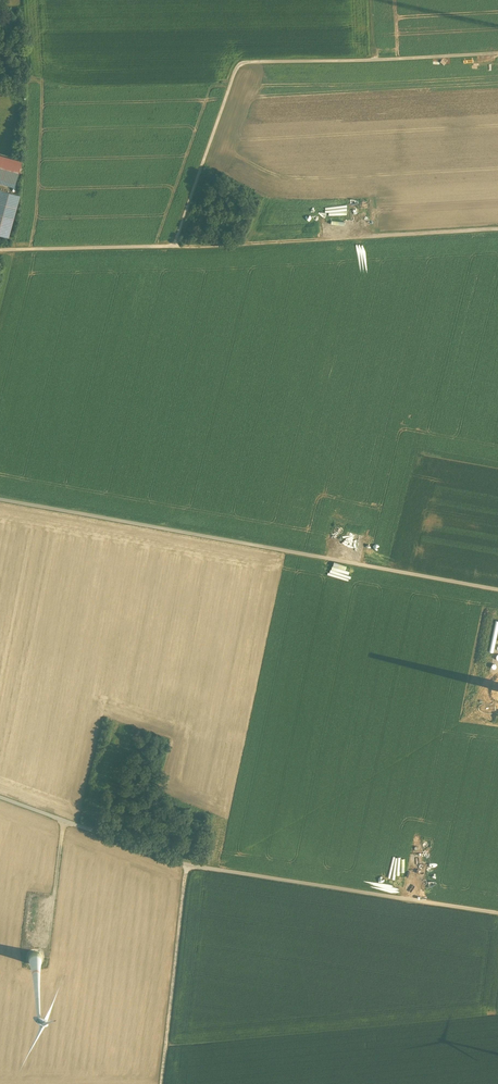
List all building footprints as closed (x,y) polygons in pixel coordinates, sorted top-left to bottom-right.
[(21,162),(0,155),(0,182),(13,186),(21,162)] [(0,191),(0,234),(9,237),(19,196),(0,191)]
